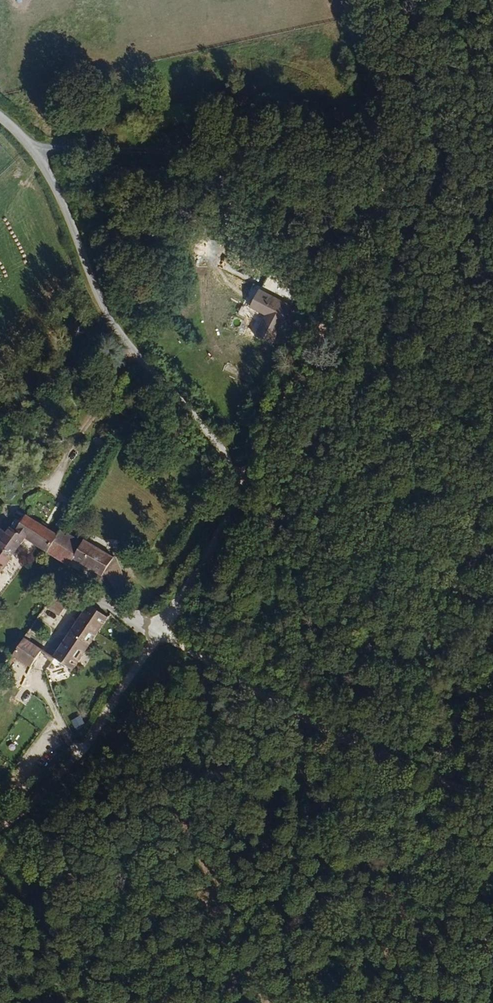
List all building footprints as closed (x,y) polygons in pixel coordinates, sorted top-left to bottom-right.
[(280,327),(290,307),(258,292),(250,309),(265,316),(263,319),(255,337),(272,345),(280,327)] [(61,537),(28,515),(20,527),(32,535),(53,549),(61,537)] [(32,535),(20,527),(12,522),(9,528),(3,524),(0,528),(0,534),(2,535),(0,538),(0,578),(32,535)] [(117,560),(88,542),(86,545),(65,532),(61,537),(53,549),(75,563),(78,558),(104,574),(99,581),(107,587),(118,581),(111,570),(117,560)] [(118,558),(117,560),(111,570),(118,581),(127,596),(138,590),(118,558)] [(72,603),(61,593),(52,604),(63,614),(72,603)] [(75,668),(112,614),(94,602),(67,639),(63,636),(56,647),(60,649),(56,655),(75,668)] [(36,664),(46,649),(26,635),(15,650),(36,664)] [(9,678),(2,674),(0,677),(0,688),(2,689),(9,678)]
